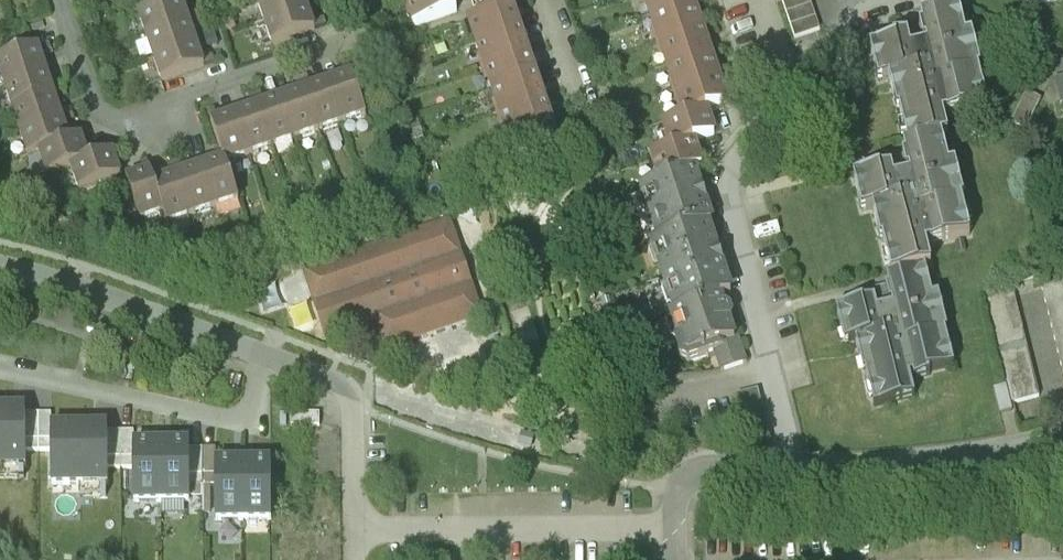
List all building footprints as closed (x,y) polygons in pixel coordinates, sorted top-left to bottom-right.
[(143,35),(192,19),(186,0),(171,0),(136,12),(143,35)] [(263,22),(312,7),(310,0),(256,0),(263,22)] [(404,25),(454,10),(451,0),(402,0),(397,1),(404,25)] [(643,13),(685,0),(638,0),(643,13)] [(643,13),(651,39),(699,24),(691,0),(685,0),(643,13)] [(458,17),(466,41),(515,25),(507,1),(458,17)] [(884,82),(898,145),(943,135),(938,114),(979,105),(957,5),(910,15),(917,46),(903,49),(900,40),(861,49),(869,85),(884,82)] [(263,22),(270,47),(320,32),(312,7),(263,22)] [(143,35),(151,59),(200,43),(192,19),(143,35)] [(699,24),(651,39),(659,65),(707,49),(699,24)] [(466,41),(474,65),(523,48),(515,25),(466,41)] [(49,66),(41,42),(0,56),(0,81),(1,83),(49,66)] [(151,59),(159,82),(208,66),(200,43),(151,59)] [(474,65),(481,88),(531,72),(523,48),(474,65)] [(707,49),(659,65),(668,90),(716,75),(707,49)] [(9,107),(58,90),(49,66),(1,83),(9,107)] [(352,68),(328,76),(343,119),(366,111),(352,68)] [(481,88),(489,112),(538,96),(531,72),(481,88)] [(716,75),(668,90),(676,116),(705,108),(724,100),(716,75)] [(328,76),(304,84),(319,128),(343,119),(328,76)] [(304,84),(280,92),(295,136),(319,128),(304,84)] [(17,131),(66,113),(58,90),(9,107),(17,131)] [(280,92),(256,101),(271,144),(295,136),(280,92)] [(489,112),(497,136),(546,120),(538,96),(489,112)] [(256,101),(232,109),(247,152),(271,144),(256,101)] [(676,116),(654,121),(661,145),(695,137),(711,132),(705,108),(676,116)] [(232,109),(208,117),(224,160),(247,152),(232,109)] [(39,150),(74,137),(66,113),(17,131),(25,155),(39,150)] [(497,136),(505,160),(554,143),(546,120),(497,136)] [(39,150),(47,174),(69,167),(94,158),(85,134),(74,137),(39,150)] [(965,235),(943,135),(898,145),(904,176),(890,179),(888,170),(848,179),(856,215),(871,212),(885,276),(927,266),(929,266),(925,244),(965,235)] [(702,162),(695,137),(661,145),(641,151),(648,176),(667,171),(692,164),(702,162)] [(77,191),(123,175),(115,151),(94,158),(69,167),(77,191)] [(201,167),(214,208),(237,201),(224,160),(201,167)] [(648,176),(635,182),(650,233),(708,215),(692,164),(667,171),(648,176)] [(148,167),(123,175),(138,221),(163,213),(153,182),(148,167)] [(177,175),(190,216),(214,208),(201,167),(177,175)] [(163,213),(166,223),(190,216),(177,175),(153,182),(163,213)] [(650,233),(642,235),(664,309),(730,289),(708,215),(650,233)] [(380,345),(479,313),(448,217),(296,265),(318,334),(371,317),(380,345)] [(885,276),(880,277),(886,306),(872,309),(870,300),(830,308),(838,345),(853,341),(868,407),(912,398),(907,374),(948,365),(927,266),(885,276)] [(1062,381),(1062,281),(1062,276),(1039,281),(1062,381)] [(730,289),(664,309),(678,354),(703,346),(744,334),(730,289)] [(991,295),(1014,392),(1036,387),(1014,290),(991,295)] [(744,334),(703,346),(708,363),(749,350),(744,334)] [(32,467),(32,450),(32,413),(32,407),(0,407),(0,467),(32,467)] [(59,412),(46,413),(46,450),(60,450),(60,425),(59,412)] [(46,413),(32,413),(32,450),(46,450),(46,413)] [(115,424),(60,425),(60,450),(60,484),(115,484),(115,467),(115,430),(115,424)] [(128,430),(115,430),(115,467),(128,467),(128,430)] [(158,446),(160,518),(189,517),(189,505),(188,472),(187,445),(158,446)] [(160,518),(158,446),(131,447),(132,519),(160,518)] [(242,470),(244,532),(270,531),(268,469),(242,470)] [(219,533),(244,532),(242,470),(216,471),(217,504),(219,533)] [(217,504),(216,471),(188,472),(189,505),(217,504)]
